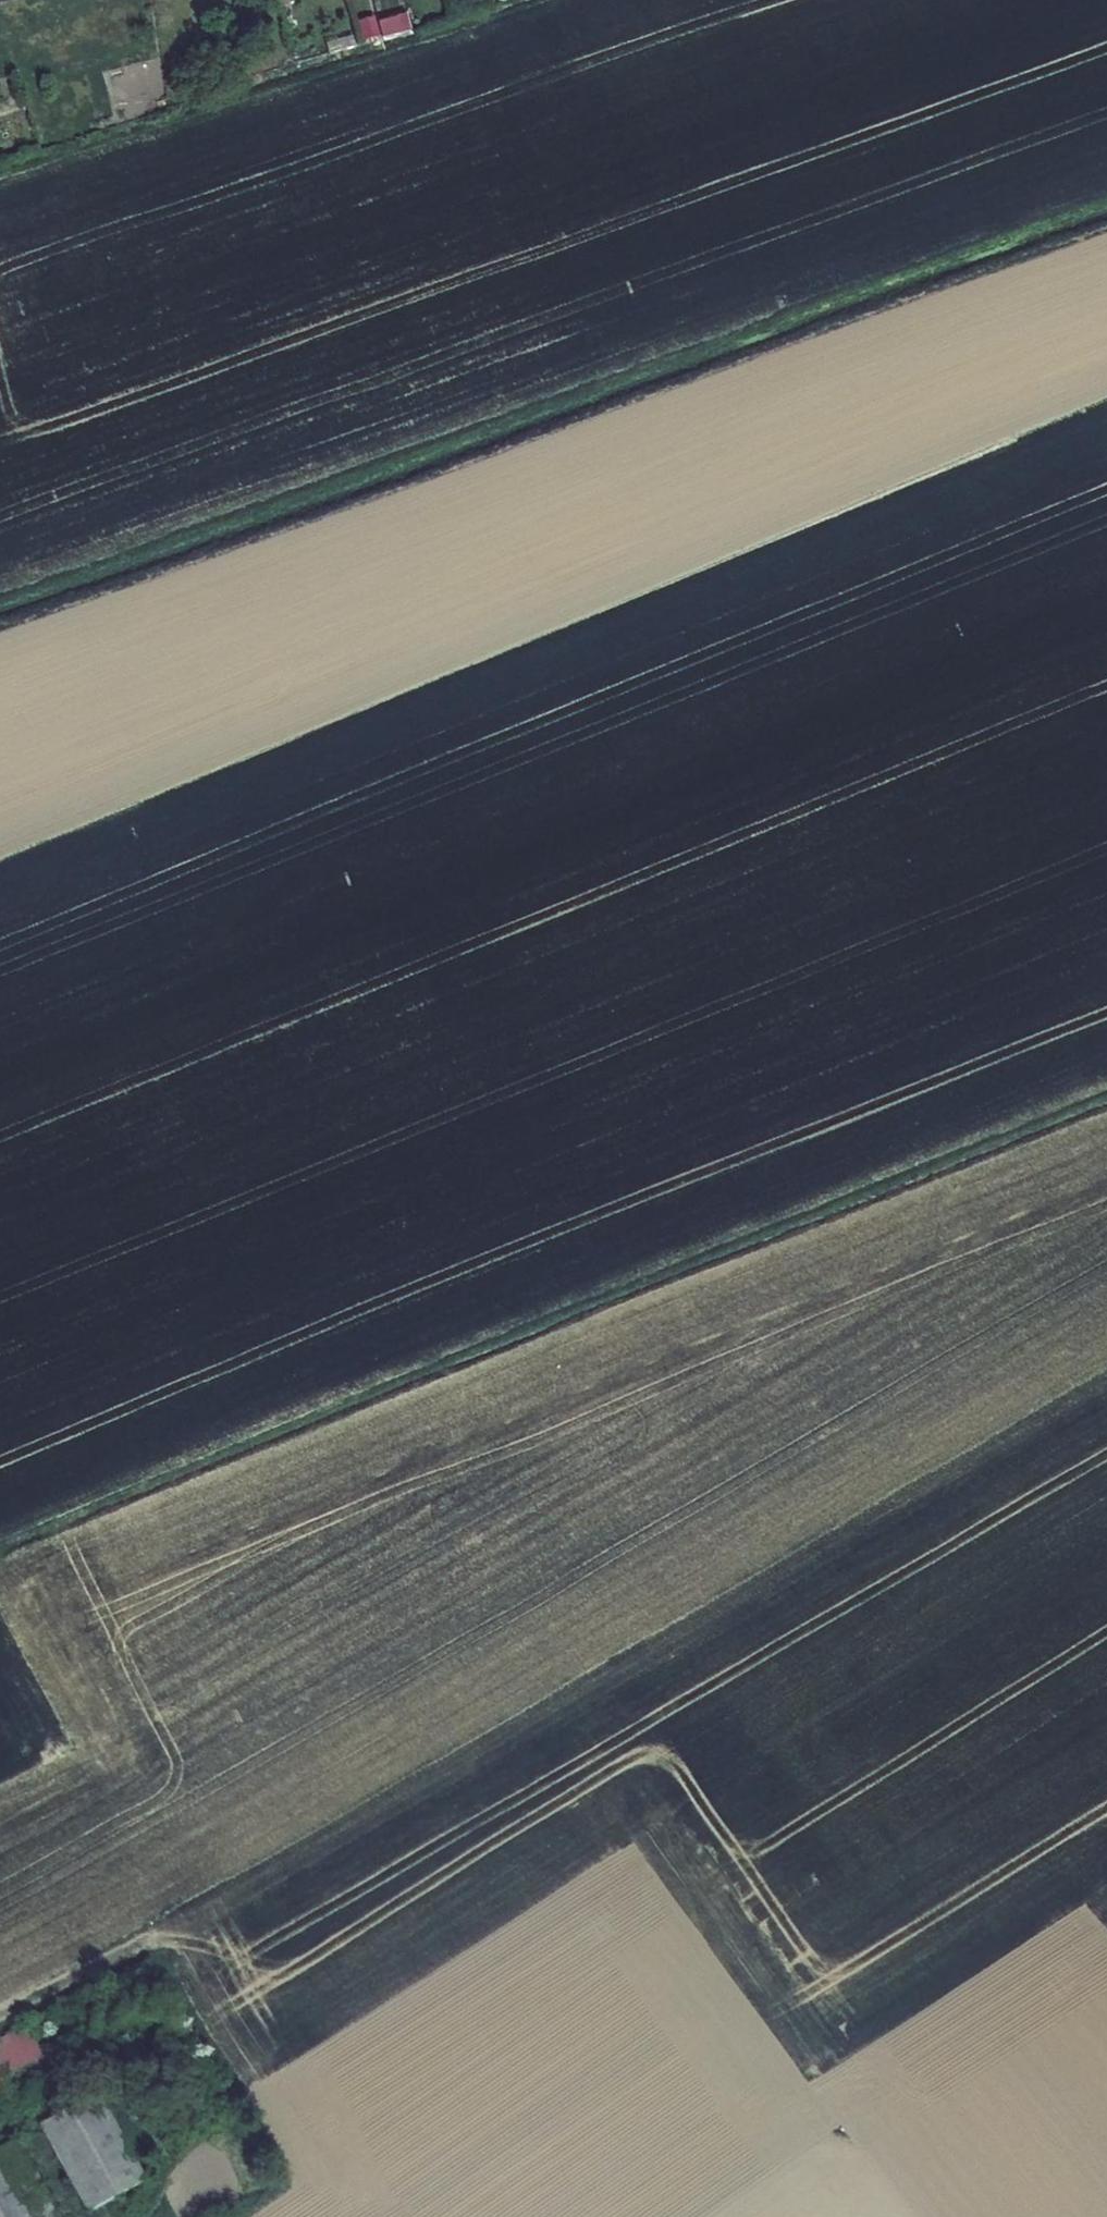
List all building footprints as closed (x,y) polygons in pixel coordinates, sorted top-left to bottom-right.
[(469,13),(490,5),(488,0),(465,0),(469,13)] [(381,29),(377,15),(360,21),(364,34),(381,29)] [(364,34),(360,21),(344,26),(348,39),(364,34)] [(42,2064),(25,2032),(0,2044),(0,2087),(42,2064)] [(97,2106),(40,2136),(76,2203),(132,2169),(97,2106)] [(0,2138),(0,2216),(53,2216),(7,2134),(0,2138)] [(76,2203),(84,2216),(100,2216),(145,2193),(132,2169),(76,2203)]
